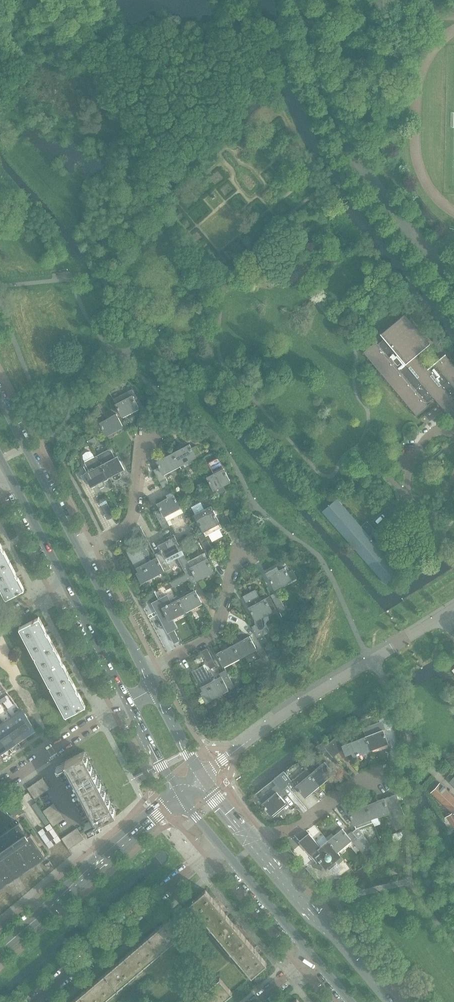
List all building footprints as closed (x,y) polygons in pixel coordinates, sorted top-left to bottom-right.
[(416,355),(430,344),(429,343),(405,314),(381,333),(380,333),(384,338),(377,343),(375,341),(363,351),(417,416),(429,405),(427,403),(434,397),(444,409),(453,401),(453,400),(452,398),(453,397),(453,365),(445,355),(446,354),(445,354),(440,358),(427,368),(416,355)] [(138,407),(135,400),(137,399),(132,389),(113,399),(116,403),(116,404),(122,415),(138,407)] [(102,413),(98,405),(93,407),(95,411),(94,412),(96,417),(102,413)] [(122,425),(121,422),(116,414),(100,422),(106,434),(122,425)] [(191,433),(192,427),(173,425),(173,431),(191,433)] [(200,453),(198,449),(196,445),(191,448),(189,444),(182,448),(181,446),(177,447),(179,450),(173,453),(179,464),(200,453)] [(124,470),(118,456),(115,458),(111,450),(108,449),(96,456),(101,465),(108,478),(113,476),(114,478),(116,479),(120,477),(121,475),(120,472),(124,470)] [(108,478),(101,465),(96,456),(94,457),(93,454),(90,451),(86,452),(83,455),(83,459),(85,462),(84,466),(87,472),(84,474),(90,485),(91,485),(92,487),(96,484),(97,487),(100,488),(104,486),(104,483),(103,481),(108,478)] [(163,473),(179,464),(173,453),(169,455),(167,455),(166,453),(162,455),(163,457),(156,461),(160,467),(154,470),(163,487),(169,484),(163,473)] [(204,457),(198,461),(201,466),(203,470),(209,467),(207,462),(204,457)] [(218,471),(207,477),(213,489),(230,480),(223,468),(222,466),(218,457),(209,462),(213,471),(217,469),(218,471)] [(183,512),(180,506),(174,494),(172,492),(166,495),(167,498),(157,503),(160,509),(155,512),(164,529),(170,526),(169,525),(172,524),(170,519),(183,512)] [(376,543),(382,538),(367,521),(361,526),(337,498),(322,511),(385,583),(400,571),(376,543)] [(114,515),(105,499),(99,502),(108,518),(114,515)] [(219,521),(213,510),(211,506),(204,510),(200,503),(192,507),(195,514),(194,515),(197,519),(194,520),(197,527),(200,525),(202,530),(203,530),(205,535),(221,527),(218,522),(219,521)] [(233,528),(225,511),(219,514),(228,531),(233,528)] [(149,543),(140,526),(135,529),(143,546),(149,543)] [(168,563),(178,558),(184,570),(186,569),(188,573),(193,570),(188,560),(187,561),(181,549),(182,549),(175,536),(174,536),(173,534),(166,538),(167,538),(166,538),(167,540),(156,546),(159,552),(155,554),(156,557),(164,571),(164,570),(165,571),(170,568),(168,563)] [(213,550),(204,534),(199,537),(207,553),(213,550)] [(0,543),(0,567),(10,562),(0,543)] [(164,571),(156,557),(149,560),(149,559),(149,558),(149,557),(149,555),(149,554),(149,552),(149,551),(148,550),(147,550),(147,549),(146,548),(144,547),(143,547),(142,547),(140,547),(139,545),(127,552),(136,569),(137,569),(138,571),(136,572),(141,583),(164,571)] [(213,570),(209,562),(211,561),(209,557),(207,558),(204,552),(188,560),(193,570),(197,578),(213,570)] [(16,573),(10,562),(0,567),(0,585),(7,598),(7,597),(23,589),(24,589),(16,573)] [(297,578),(292,569),(287,571),(285,566),(279,570),(277,566),(265,572),(274,589),(269,592),(280,612),(286,609),(275,589),(292,580),(297,578)] [(198,581),(197,578),(193,570),(188,573),(170,582),(172,587),(173,588),(188,580),(191,585),(192,584),(193,585),(198,583),(197,582),(198,581)] [(201,602),(195,590),(178,599),(185,610),(201,602)] [(269,596),(266,598),(261,600),(255,590),(243,596),(257,623),(252,626),(261,644),(267,641),(261,629),(263,627),(261,618),(272,612),(271,610),(275,607),(269,596)] [(177,627),(172,617),(185,610),(178,599),(171,603),(167,595),(153,602),(157,611),(161,609),(162,612),(158,614),(168,632),(174,642),(179,639),(174,629),(177,627)] [(54,646),(39,616),(38,616),(38,617),(20,626),(19,626),(35,656),(54,646)] [(256,648),(250,637),(250,636),(242,640),(240,638),(238,639),(236,636),(232,638),(235,644),(233,644),(239,656),(256,648)] [(239,656),(233,644),(228,647),(226,645),(221,647),(223,650),(217,653),(223,665),(239,656)] [(70,675),(54,646),(35,656),(50,685),(70,675)] [(216,665),(207,649),(202,652),(210,668),(216,665)] [(270,661),(264,650),(259,653),(261,658),(255,661),(258,667),(270,661)] [(275,658),(271,650),(266,652),(270,660),(275,658)] [(229,689),(221,676),(211,681),(203,665),(192,671),(201,687),(203,690),(201,692),(206,701),(229,689)] [(234,687),(225,671),(220,673),(221,676),(229,689),(234,687)] [(86,706),(70,675),(50,685),(66,716),(67,715),(85,705),(85,706),(86,706)] [(32,725),(27,718),(27,717),(25,713),(24,714),(22,711),(12,717),(25,736),(30,732),(28,728),(32,725)] [(392,726),(388,716),(387,714),(381,716),(382,718),(375,721),(377,726),(384,723),(386,729),(392,726)] [(25,736),(12,717),(3,723),(16,742),(25,736)] [(3,723),(0,725),(0,736),(8,748),(16,742),(3,723)] [(388,732),(386,729),(383,730),(383,729),(364,736),(369,749),(388,741),(385,733),(388,732)] [(369,749),(364,736),(342,744),(336,737),(322,749),(330,759),(343,749),(345,754),(351,751),(353,755),(369,749)] [(116,811),(103,786),(84,751),(65,761),(94,815),(84,820),(89,830),(101,824),(99,820),(116,811)] [(316,761),(312,756),(307,760),(311,765),(316,761)] [(319,783),(333,771),(324,761),(310,773),(319,783)] [(304,796),(319,783),(310,773),(309,774),(306,770),(294,780),(297,784),(295,785),(304,796)] [(277,792),(291,781),(284,771),(275,778),(274,779),(272,781),(276,785),(259,799),(270,814),(285,801),(277,792)] [(50,788),(42,777),(37,781),(45,792),(50,788)] [(45,792),(37,781),(32,784),(40,795),(45,792)] [(453,813),(453,796),(439,783),(430,792),(452,813),(446,816),(453,827),(453,826),(453,817),(452,814),(453,813)] [(40,795),(32,784),(27,788),(34,799),(40,795)] [(372,818),(389,812),(396,830),(404,825),(404,814),(397,797),(391,799),(390,796),(384,798),(376,801),(374,798),(371,800),(372,802),(366,804),(372,818)] [(46,816),(57,809),(53,803),(43,811),(46,816)] [(372,818),(366,804),(365,805),(364,803),(360,804),(356,805),(357,808),(349,811),(355,825),(357,827),(363,835),(364,834),(358,828),(373,822),(372,818)] [(50,821),(60,814),(57,809),(46,816),(50,821)] [(53,826),(64,819),(60,814),(50,821),(53,826)] [(45,854),(31,833),(28,835),(26,831),(25,832),(19,822),(0,835),(0,884),(45,854)] [(371,844),(363,835),(357,827),(348,835),(342,828),(328,840),(339,852),(352,841),(351,840),(362,852),(371,844)] [(84,838),(79,831),(77,828),(72,831),(79,842),(84,838)] [(79,842),(72,831),(67,834),(74,845),(79,842)] [(339,852),(328,840),(320,847),(309,833),(299,841),(311,856),(317,863),(319,861),(326,869),(327,868),(329,870),(337,863),(335,861),(341,856),(341,855),(339,852)] [(74,845),(67,834),(61,838),(69,849),(74,845)] [(211,927),(226,914),(205,889),(190,902),(211,927)] [(231,951),(246,938),(226,914),(211,927),(231,951)] [(182,933),(170,919),(169,918),(149,935),(161,950),(182,933)] [(161,950),(149,935),(125,956),(138,971),(161,950)] [(251,976),(267,963),(246,938),(231,951),(251,976)] [(138,971),(125,956),(104,973),(117,988),(138,971)] [(104,973),(80,994),(87,1001),(101,1001),(117,988),(104,973)] [(219,978),(199,995),(205,1001),(221,1001),(232,992),(219,978)] [(80,994),(70,1001),(87,1001),(80,994)]
